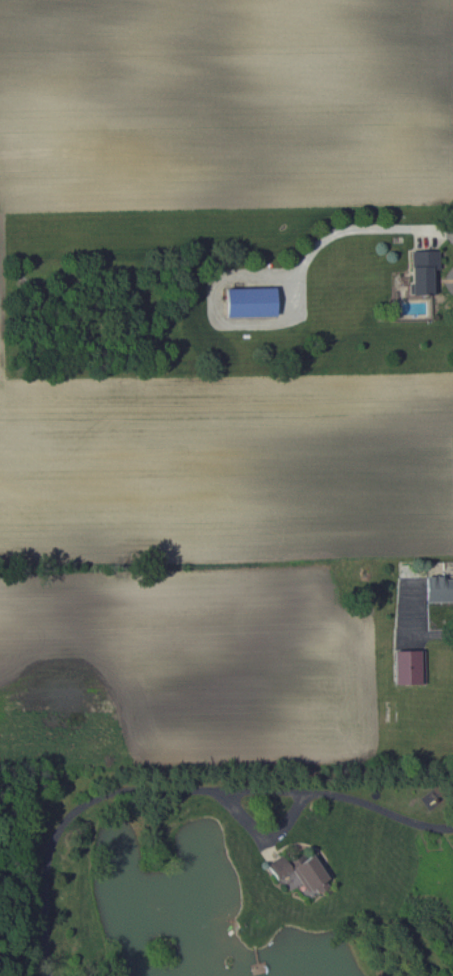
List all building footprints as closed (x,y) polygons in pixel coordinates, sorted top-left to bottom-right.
[(433,249),(406,250),(407,293),(434,292),(433,249)] [(219,288),(220,316),(270,315),(269,286),(219,288)] [(421,577),(421,600),(452,601),(452,577),(421,577)] [(422,649),(388,650),(389,684),(422,683),(422,649)] [(326,875),(309,850),(287,866),(305,891),(310,887),(315,894),(325,886),(320,879),(326,875)] [(274,881),(287,870),(276,856),(262,867),(274,881)]
